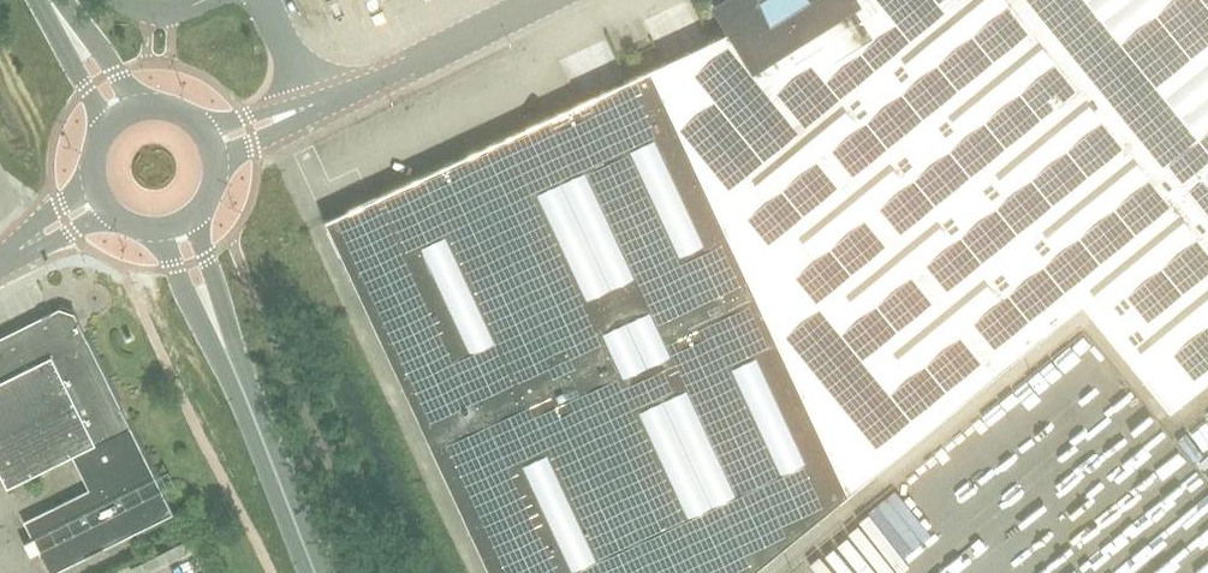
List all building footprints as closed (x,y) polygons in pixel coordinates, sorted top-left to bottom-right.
[(1081,304),(1169,412),(1207,380),(1207,0),(737,0),(723,8),(736,29),(324,221),(489,572),(752,572),(1081,304)] [(71,455),(88,490),(24,522),(49,572),(54,572),(173,514),(69,304),(0,338),(0,476),(6,488),(71,455)]
